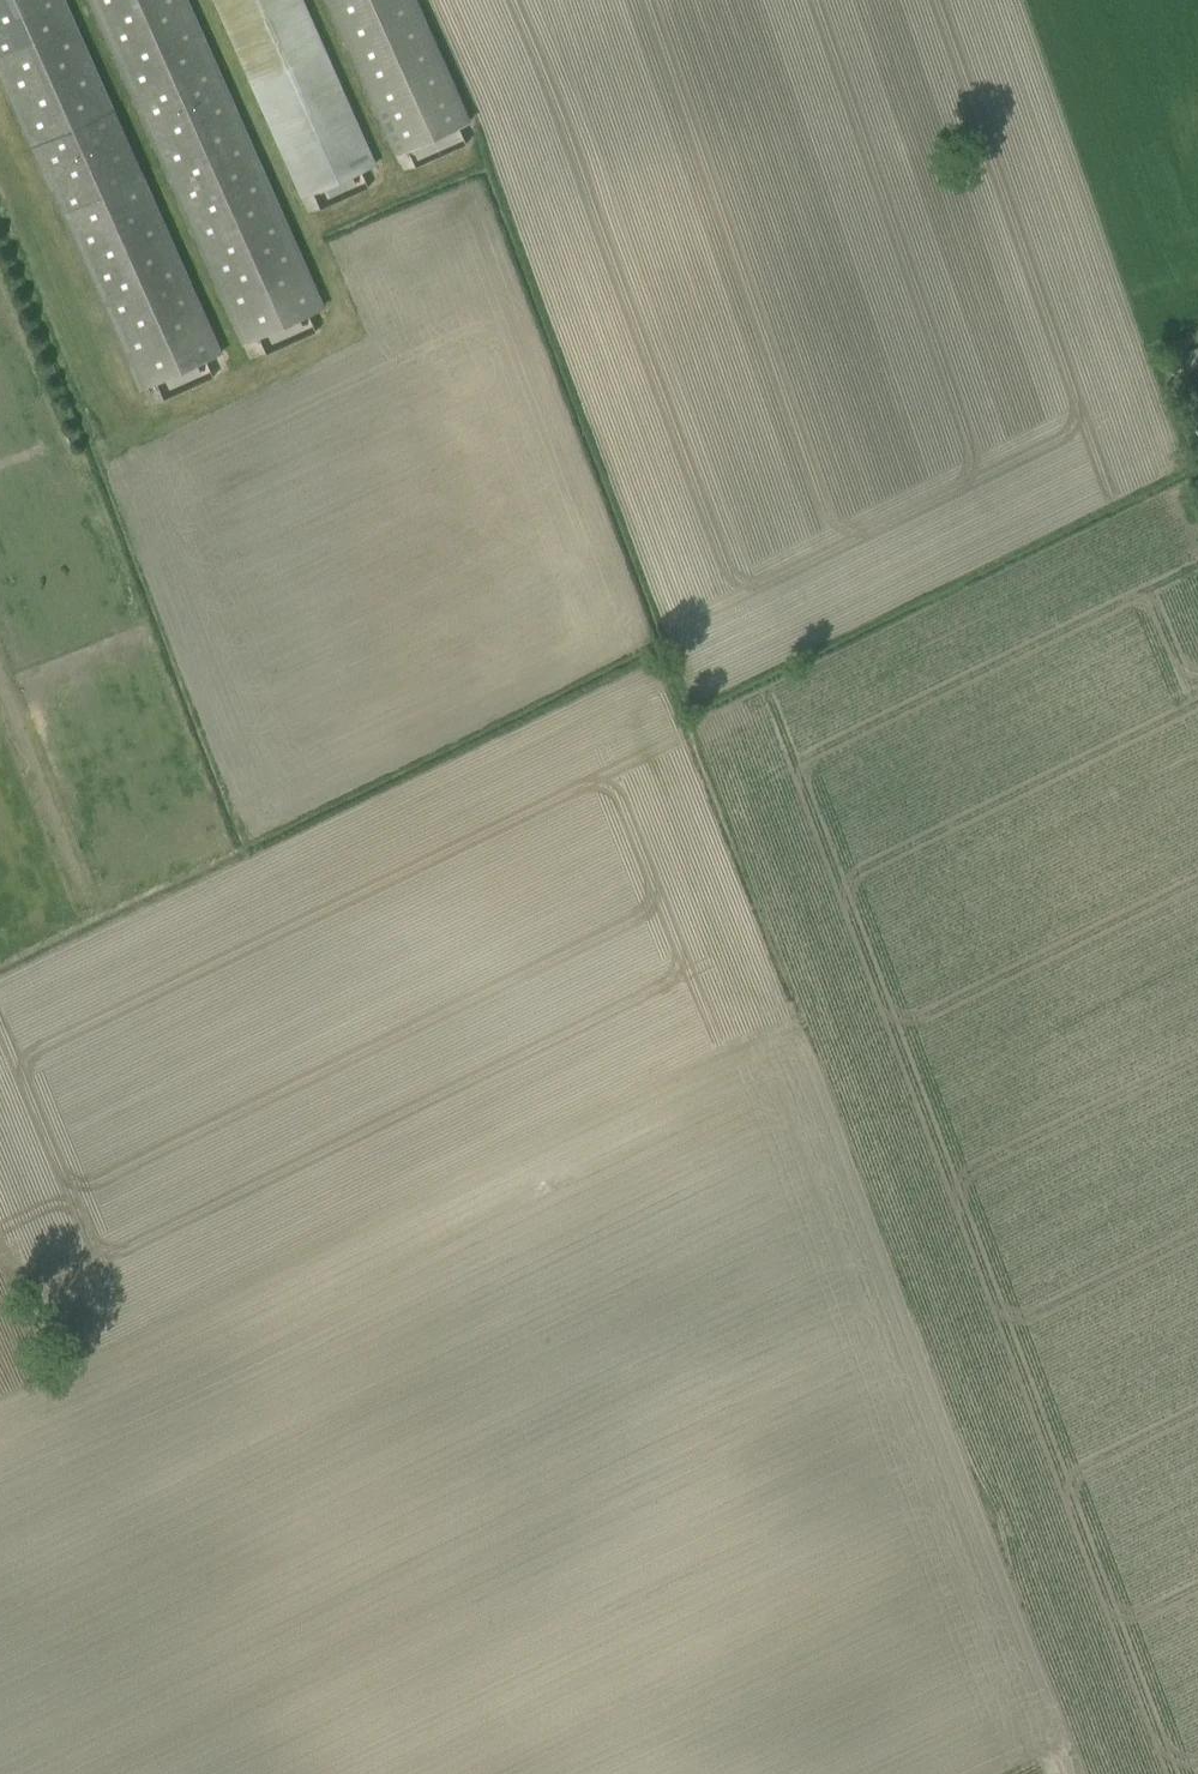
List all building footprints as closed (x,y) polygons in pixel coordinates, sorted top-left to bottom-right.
[(138,389),(222,351),(67,0),(0,0),(0,78),(138,389)] [(241,344),(325,305),(189,0),(88,0),(241,344)] [(302,195),(376,162),(304,0),(215,0),(302,195)] [(352,59),(395,155),(461,125),(418,30),(405,0),(326,0),(352,59)] [(1180,355),(1188,372),(1197,368),(1197,348),(1180,355)]
